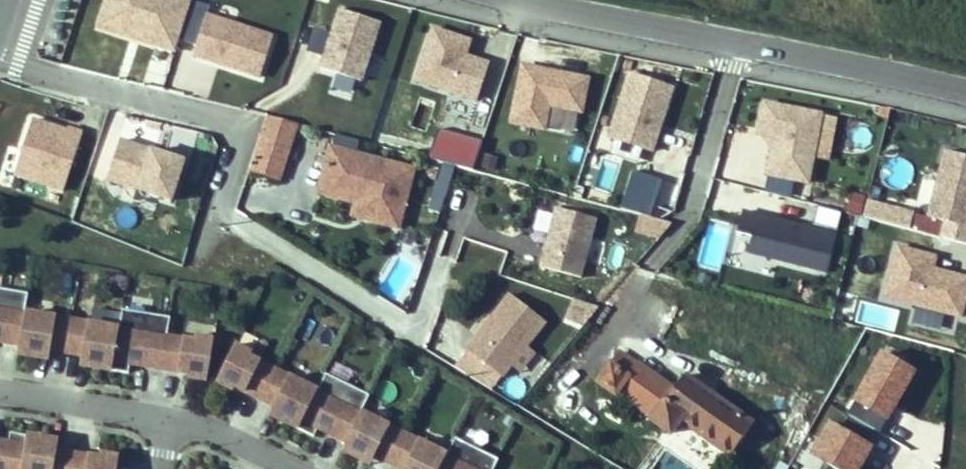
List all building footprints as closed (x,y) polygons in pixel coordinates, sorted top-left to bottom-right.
[(192,0),(103,0),(94,30),(174,56),(192,0)] [(380,22),(337,8),(318,68),(361,81),(380,22)] [(271,34),(203,13),(190,56),(257,77),(271,34)] [(471,40),(432,27),(416,76),(476,96),(488,62),(466,55),(471,40)] [(588,78),(522,65),(510,123),(549,131),(553,110),(580,116),(588,78)] [(675,89),(627,74),(604,142),(653,158),(675,89)] [(823,111),(762,99),(755,136),(772,139),(766,173),(810,182),(823,111)] [(289,111),(260,102),(249,132),(247,140),(275,150),(289,111)] [(65,195),(83,132),(29,116),(9,188),(38,196),(40,188),(65,195)] [(436,129),(427,157),(472,172),(481,143),(436,129)] [(323,135),(313,170),(369,185),(363,207),(390,214),(405,157),(323,135)] [(119,139),(103,184),(174,208),(189,163),(119,139)] [(941,148),(925,219),(940,227),(938,238),(965,245),(965,154),(941,148)] [(601,162),(594,185),(608,190),(615,166),(601,162)] [(453,172),(437,168),(427,211),(443,214),(453,172)] [(345,202),(363,207),(369,185),(313,170),(311,179),(349,190),(345,202)] [(846,193),(842,212),(858,215),(862,196),(846,193)] [(578,268),(594,209),(553,198),(537,256),(578,268)] [(859,216),(906,230),(911,213),(865,199),(859,216)] [(640,216),(636,230),(661,239),(666,224),(640,216)] [(833,236),(756,217),(748,253),(824,272),(833,236)] [(696,267),(722,271),(729,223),(703,219),(696,267)] [(593,238),(586,260),(597,264),(604,242),(593,238)] [(894,246),(880,301),(960,321),(965,297),(965,276),(932,268),(935,256),(894,246)] [(26,334),(32,302),(35,283),(0,277),(0,330),(26,334)] [(502,364),(546,309),(512,282),(468,337),(502,364)] [(584,314),(598,298),(575,290),(567,304),(584,314)] [(126,317),(119,360),(135,362),(136,352),(168,358),(174,325),(177,306),(129,298),(126,317)] [(78,309),(32,302),(26,334),(25,344),(71,352),(78,309)] [(126,317),(78,309),(71,352),(119,360),(126,317)] [(174,325),(168,358),(196,363),(195,367),(214,370),(220,328),(202,326),(201,330),(174,325)] [(521,360),(536,340),(527,333),(512,352),(521,360)] [(268,389),(282,359),(257,347),(259,344),(242,335),(224,372),(241,380),(242,376),(268,389)] [(620,339),(610,353),(627,364),(636,351),(620,339)] [(627,364),(610,353),(599,369),(615,380),(617,377),(654,403),(653,406),(671,419),(682,406),(732,441),(751,413),(680,363),(671,375),(636,351),(627,364)] [(883,441),(917,373),(880,354),(845,423),(883,441)] [(306,419),(325,380),(282,359),(268,389),(295,402),(291,411),(306,419)] [(354,432),(369,401),(377,385),(333,363),(325,380),(306,419),(321,426),(329,411),(341,417),(338,424),(354,432)] [(291,411),(295,402),(282,396),(277,404),(291,411)] [(398,453),(412,423),(369,401),(354,432),(350,440),(366,448),(370,439),(398,453)] [(338,424),(341,417),(329,411),(325,418),(338,424)] [(32,425),(15,422),(13,439),(0,437),(0,468),(25,468),(25,467),(32,425)] [(455,444),(412,423),(398,453),(425,466),(424,468),(443,468),(455,444)] [(78,443),(48,438),(49,427),(32,425),(25,467),(39,468),(74,468),(78,443)] [(874,448),(826,425),(809,461),(825,468),(864,468),(874,448)] [(62,440),(64,430),(49,427),(48,438),(62,440)] [(499,465),(507,448),(464,427),(455,444),(443,468),(497,468),(499,465)] [(14,432),(0,429),(0,437),(13,439),(14,432)] [(379,454),(383,445),(370,439),(366,448),(379,454)] [(124,446),(106,443),(105,447),(78,443),(74,468),(121,468),(124,446)] [(425,466),(412,460),(407,468),(409,468),(424,468),(425,466)]
